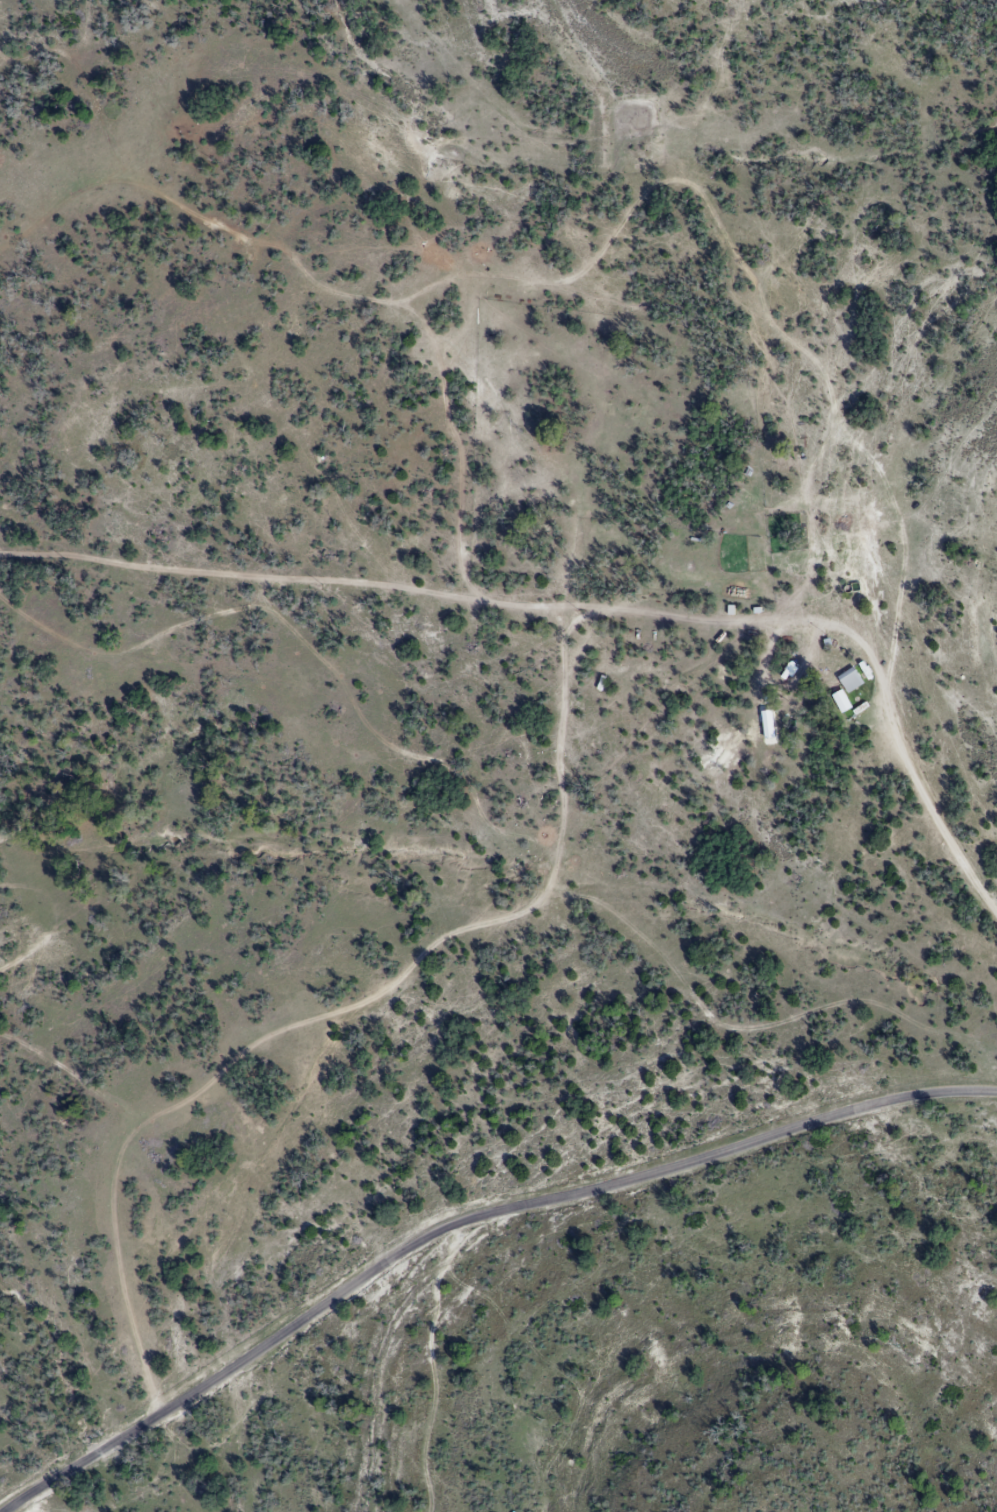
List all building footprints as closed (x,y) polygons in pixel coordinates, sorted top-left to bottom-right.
[(849,695),(868,682),(866,679),(864,681),(854,668),(838,679),(849,695)]
